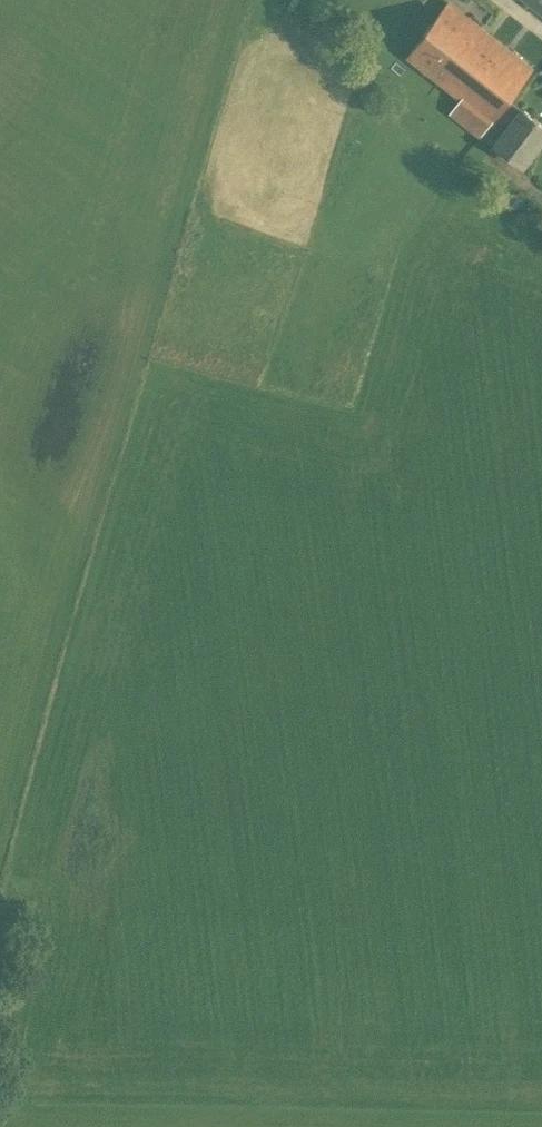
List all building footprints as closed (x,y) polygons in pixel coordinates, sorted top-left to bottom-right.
[(541,15),(541,0),(523,0),(541,15)] [(541,144),(541,124),(522,109),(519,114),(508,105),(496,121),(506,130),(496,144),(525,165),(541,144)]
